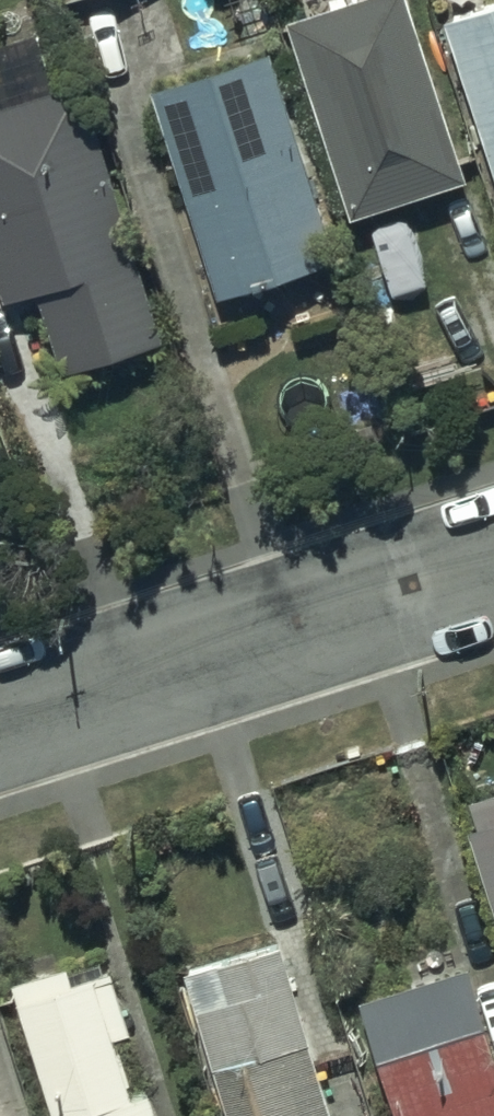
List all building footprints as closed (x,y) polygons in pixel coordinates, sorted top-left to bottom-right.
[(282,20),(347,220),(464,181),(405,0),(344,0),(282,20)] [(438,25),(493,204),(493,6),(438,25)] [(25,291),(51,375),(151,344),(70,84),(48,91),(32,37),(0,47),(0,299),(25,291)] [(264,51),(141,90),(207,301),(330,262),(264,51)] [(465,804),(472,825),(461,829),(493,936),(493,794),(465,804)] [(188,979),(229,1115),(343,1115),(323,1050),(318,1051),(312,1032),(321,1030),(295,947),(188,979)] [(150,1097),(132,1103),(114,1047),(134,1040),(110,962),(68,975),(67,972),(7,991),(46,1115),(156,1115),(150,1097)] [(360,999),(397,1115),(493,1115),(493,1050),(467,965),(360,999)]
